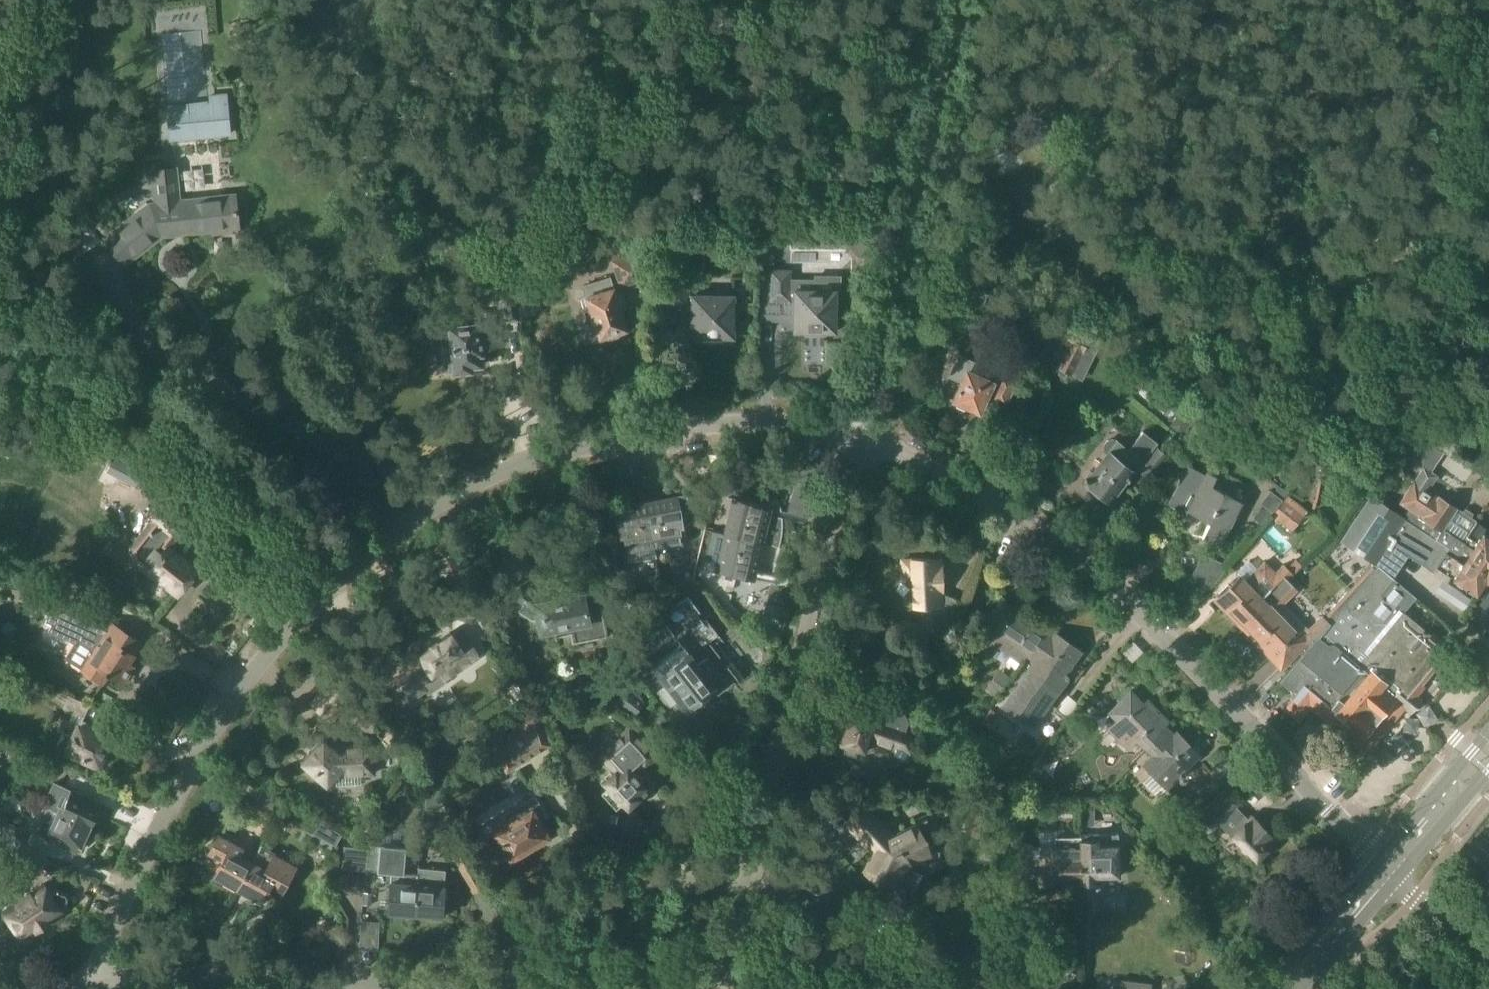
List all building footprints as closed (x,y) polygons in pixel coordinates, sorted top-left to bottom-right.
[(168,105),(166,105),(170,141),(232,135),(228,93),(209,95),(210,102),(208,102),(208,100),(168,103),(168,105)] [(122,263),(161,234),(232,227),(233,231),(237,231),(233,194),(177,200),(173,167),(151,170),(154,203),(147,203),(103,237),(122,263)] [(89,223),(65,241),(78,258),(102,239),(89,223)] [(771,262),(772,249),(772,248),(760,248),(760,263),(771,263),(771,262)] [(643,251),(613,260),(621,285),(651,275),(643,251)] [(813,281),(791,281),(791,270),(759,270),(759,299),(770,299),(770,314),(784,314),(784,320),(785,320),(785,319),(794,319),(794,331),(805,332),(805,336),(825,336),(825,332),(836,332),(836,290),(813,290),(813,281)] [(689,275),(668,274),(668,306),(682,306),(682,325),(692,325),(692,336),(703,336),(703,340),(723,341),(723,337),(733,337),(734,295),(689,295),(689,275)] [(583,310),(588,323),(579,326),(585,343),(600,338),(600,337),(605,335),(609,339),(619,335),(620,330),(626,329),(610,277),(583,285),(590,307),(583,310)] [(514,283),(503,285),(507,320),(518,319),(514,283)] [(481,335),(487,334),(484,312),(463,314),(465,324),(444,327),(440,332),(441,344),(445,349),(452,348),(454,371),(471,369),(470,365),(481,364),(480,353),(483,353),(481,335)] [(1056,367),(1061,369),(1068,373),(1072,375),(1072,374),(1073,372),(1082,354),(1090,337),(1091,337),(1064,323),(1056,340),(1067,346),(1058,362),(1056,367)] [(962,382),(953,401),(955,402),(955,403),(956,407),(963,410),(967,409),(967,408),(979,413),(987,396),(991,398),(990,398),(1005,405),(1016,381),(1001,374),(1001,375),(959,356),(950,376),(962,382)] [(1179,414),(1170,425),(1181,434),(1184,436),(1193,425),(1190,423),(1187,420),(1186,420),(1179,414)] [(1107,450),(1109,452),(1094,471),(1090,469),(1083,477),(1109,498),(1115,490),(1117,492),(1157,441),(1143,430),(1129,448),(1117,439),(1116,438),(1114,438),(1112,437),(1111,438),(1109,438),(1107,440),(1106,441),(1105,443),(1105,445),(1105,447),(1106,448),(1106,449),(1107,450)] [(1416,436),(1405,454),(1420,463),(1424,466),(1431,470),(1443,453),(1431,445),(1416,436)] [(1158,445),(1145,461),(1142,465),(1151,473),(1168,453),(1158,445)] [(118,475),(135,488),(146,473),(129,460),(118,475)] [(1206,470),(1205,473),(1188,464),(1169,502),(1187,511),(1188,509),(1211,520),(1203,536),(1216,542),(1238,498),(1212,485),(1217,476),(1206,470)] [(1401,501),(1410,507),(1404,516),(1419,526),(1439,539),(1459,552),(1485,569),(1488,563),(1488,526),(1488,527),(1458,507),(1458,506),(1439,494),(1439,495),(1415,480),(1401,501)] [(1283,499),(1274,492),(1270,489),(1261,502),(1263,504),(1253,518),(1262,524),(1272,511),(1274,512),(1283,499)] [(1308,510),(1288,494),(1271,517),(1276,521),(1278,519),(1292,530),(1308,510)] [(644,502),(654,558),(657,557),(656,549),(683,544),(682,538),(679,526),(683,526),(681,517),(684,516),(683,510),(688,509),(685,495),(677,496),(644,502)] [(1372,496),(1345,537),(1379,559),(1390,542),(1402,550),(1419,526),(1404,516),(1372,496)] [(728,520),(725,534),(724,534),(762,543),(779,548),(780,542),(781,536),(782,530),(782,523),(782,517),(781,510),(780,504),(778,499),(770,501),(768,507),(737,499),(732,521),(728,520)] [(644,502),(620,506),(613,507),(615,518),(619,537),(623,537),(625,548),(628,563),(654,558),(644,502)] [(162,506),(138,534),(141,537),(146,541),(141,548),(142,557),(155,566),(150,573),(158,579),(154,584),(156,589),(162,594),(168,593),(172,588),(179,594),(181,590),(188,589),(190,586),(190,580),(198,569),(170,547),(177,537),(187,525),(165,507),(164,506),(163,507),(162,506)] [(1402,550),(1426,566),(1429,561),(1438,567),(1439,565),(1482,594),(1477,602),(1488,610),(1488,563),(1485,569),(1459,552),(1439,539),(1419,526),(1402,550)] [(724,534),(725,534),(712,531),(703,567),(747,578),(753,579),(762,543),(724,534)] [(1192,573),(1211,587),(1228,564),(1205,551),(1192,573)] [(941,557),(901,558),(902,575),(912,575),(912,604),(931,604),(931,630),(944,629),(956,598),(941,592),(942,592),(941,557)] [(1285,563),(1280,568),(1289,578),(1295,572),(1294,572),(1301,564),(1296,558),(1288,566),(1285,563)] [(1231,585),(1214,601),(1238,625),(1257,607),(1255,605),(1263,597),(1262,596),(1271,588),(1266,582),(1276,571),(1265,560),(1255,570),(1254,571),(1246,580),(1241,574),(1231,585)] [(1278,681),(1271,690),(1284,700),(1291,691),(1294,694),(1296,695),(1311,707),(1350,738),(1354,741),(1359,745),(1368,744),(1402,703),(1404,705),(1414,693),(1410,690),(1434,661),(1446,646),(1404,612),(1416,597),(1392,577),(1374,563),(1373,563),(1324,616),(1329,620),(1317,636),(1316,635),(1312,640),(1278,681)] [(1257,607),(1238,625),(1280,668),(1282,665),(1310,638),(1312,640),(1316,635),(1317,636),(1329,620),(1324,616),(1323,614),(1309,628),(1283,601),(1285,599),(1297,587),(1289,578),(1280,568),(1276,571),(1266,582),(1271,588),(1262,596),(1263,597),(1255,605),(1257,607)] [(128,663),(133,655),(133,654),(140,642),(106,622),(104,624),(73,612),(84,583),(57,572),(50,591),(56,594),(47,618),(54,621),(49,634),(75,645),(66,661),(82,670),(81,672),(103,684),(109,674),(123,683),(133,667),(128,663)] [(522,585),(515,596),(524,602),(523,604),(518,611),(533,621),(536,620),(539,619),(541,631),(555,628),(556,634),(571,631),(573,641),(606,634),(598,591),(583,594),(582,587),(566,590),(567,597),(546,601),(522,585)] [(987,650),(992,643),(1000,632),(1018,645),(1030,653),(1046,629),(1018,610),(1001,598),(985,622),(972,640),(987,650)] [(782,607),(767,604),(762,620),(777,623),(782,607)] [(665,626),(654,630),(647,636),(648,639),(646,640),(648,654),(673,634),(666,625),(665,626)] [(419,684),(438,671),(445,680),(481,654),(464,629),(457,634),(453,637),(449,631),(415,655),(422,665),(412,672),(408,667),(386,682),(378,688),(379,689),(378,690),(383,698),(382,698),(392,713),(392,712),(401,725),(414,716),(404,702),(413,696),(413,695),(422,689),(419,684)] [(1046,629),(1030,653),(1036,657),(1004,703),(1021,715),(1022,712),(1037,722),(1053,699),(1050,696),(1082,649),(1055,630),(1053,634),(1046,629)] [(516,633),(507,639),(515,650),(523,645),(516,633)] [(770,644),(765,636),(761,640),(767,647),(770,644)] [(670,706),(679,699),(685,707),(715,685),(714,684),(723,677),(707,656),(699,663),(683,642),(657,662),(658,664),(655,666),(667,683),(658,690),(662,695),(660,696),(665,703),(667,702),(670,706)] [(647,699),(630,687),(636,679),(624,671),(607,695),(626,708),(635,715),(647,699)] [(325,685),(309,703),(329,720),(335,712),(345,701),(327,686),(325,685)] [(1147,749),(1168,727),(1165,724),(1168,721),(1150,703),(1147,707),(1130,690),(1109,712),(1118,721),(1111,729),(1130,748),(1138,740),(1145,748),(1147,749)] [(69,695),(63,707),(83,717),(89,704),(69,695)] [(849,713),(840,741),(847,743),(845,751),(856,755),(858,747),(865,749),(869,736),(894,743),(890,755),(907,760),(908,758),(910,748),(914,733),(904,730),(907,719),(903,712),(882,705),(875,709),(872,720),(849,713)] [(524,727),(493,744),(507,768),(518,762),(540,750),(535,740),(547,733),(539,706),(519,718),(524,727)] [(952,724),(964,739),(969,734),(957,719),(952,724)] [(103,724),(101,728),(98,734),(79,726),(75,734),(65,730),(59,746),(101,764),(112,740),(109,739),(114,729),(103,724)] [(649,787),(636,772),(642,766),(645,769),(659,756),(630,724),(597,754),(613,771),(603,781),(627,808),(649,787)] [(1147,749),(1145,748),(1153,755),(1144,764),(1166,786),(1199,753),(1176,731),(1174,733),(1168,727),(1147,749)] [(379,742),(392,757),(408,743),(395,728),(379,742)] [(327,782),(333,775),(373,772),(370,743),(330,747),(322,740),(321,739),(302,761),(305,764),(327,782)] [(6,745),(2,754),(53,778),(58,770),(59,767),(7,742),(6,745)] [(525,799),(478,826),(498,860),(508,854),(510,857),(513,855),(516,857),(524,853),(523,849),(546,836),(545,833),(546,830),(542,822),(538,822),(537,821),(548,815),(536,793),(518,762),(507,768),(525,799)] [(53,782),(43,805),(44,805),(91,827),(96,816),(98,816),(101,810),(100,809),(102,804),(83,795),(82,793),(77,791),(75,792),(62,786),(54,782),(53,782)] [(1215,829),(1221,823),(1233,835),(1256,858),(1276,839),(1252,815),(1248,819),(1236,808),(1239,805),(1222,788),(1198,812),(1215,829)] [(40,803),(35,812),(37,813),(47,817),(41,831),(48,835),(47,837),(51,839),(52,841),(57,843),(59,842),(77,851),(80,846),(82,846),(84,841),(83,839),(88,828),(90,829),(91,827),(44,805),(43,805),(40,803)] [(864,806),(845,824),(873,854),(863,871),(889,886),(901,865),(926,852),(913,826),(892,836),(864,806)] [(1178,809),(1168,820),(1174,826),(1184,815),(1178,809)] [(967,837),(980,838),(981,816),(968,816),(967,837)] [(4,825),(1,834),(21,843),(27,830),(7,821),(4,825)] [(1078,879),(1078,839),(1058,840),(1058,829),(1038,829),(1039,849),(1038,849),(1038,850),(1021,844),(1014,865),(1004,893),(1021,899),(1029,875),(1039,875),(1039,887),(1053,887),(1053,879),(1078,879)] [(237,888),(256,854),(218,833),(208,852),(222,859),(214,875),(237,888)] [(1098,834),(1081,835),(1082,883),(1096,883),(1096,877),(1119,876),(1119,854),(1130,854),(1145,880),(1161,869),(1142,835),(1126,845),(1127,849),(1118,849),(1118,843),(1099,843),(1098,834)] [(373,846),(368,845),(366,868),(393,870),(389,910),(416,913),(419,871),(405,870),(407,844),(373,841),(373,846)] [(366,868),(368,845),(345,843),(343,866),(366,868)] [(260,846),(256,854),(237,888),(261,901),(267,890),(278,896),(295,865),(260,846)] [(3,866),(2,866),(18,889),(27,882),(15,865),(3,864),(3,866)] [(0,866),(0,894),(8,894),(9,895),(18,889),(2,866),(0,866)] [(419,871),(416,913),(443,915),(447,868),(420,866),(419,871)] [(66,893),(44,886),(43,884),(24,897),(43,924),(50,919),(53,920),(57,917),(57,914),(61,911),(66,900),(67,896),(66,893)] [(364,892),(363,904),(372,905),(373,893),(364,892)] [(43,924),(24,897),(3,911),(6,915),(5,918),(7,921),(10,921),(21,938),(25,936),(29,936),(32,934),(32,931),(43,924)] [(1063,981),(1076,981),(1076,968),(1068,969),(1063,974),(1063,981)]
